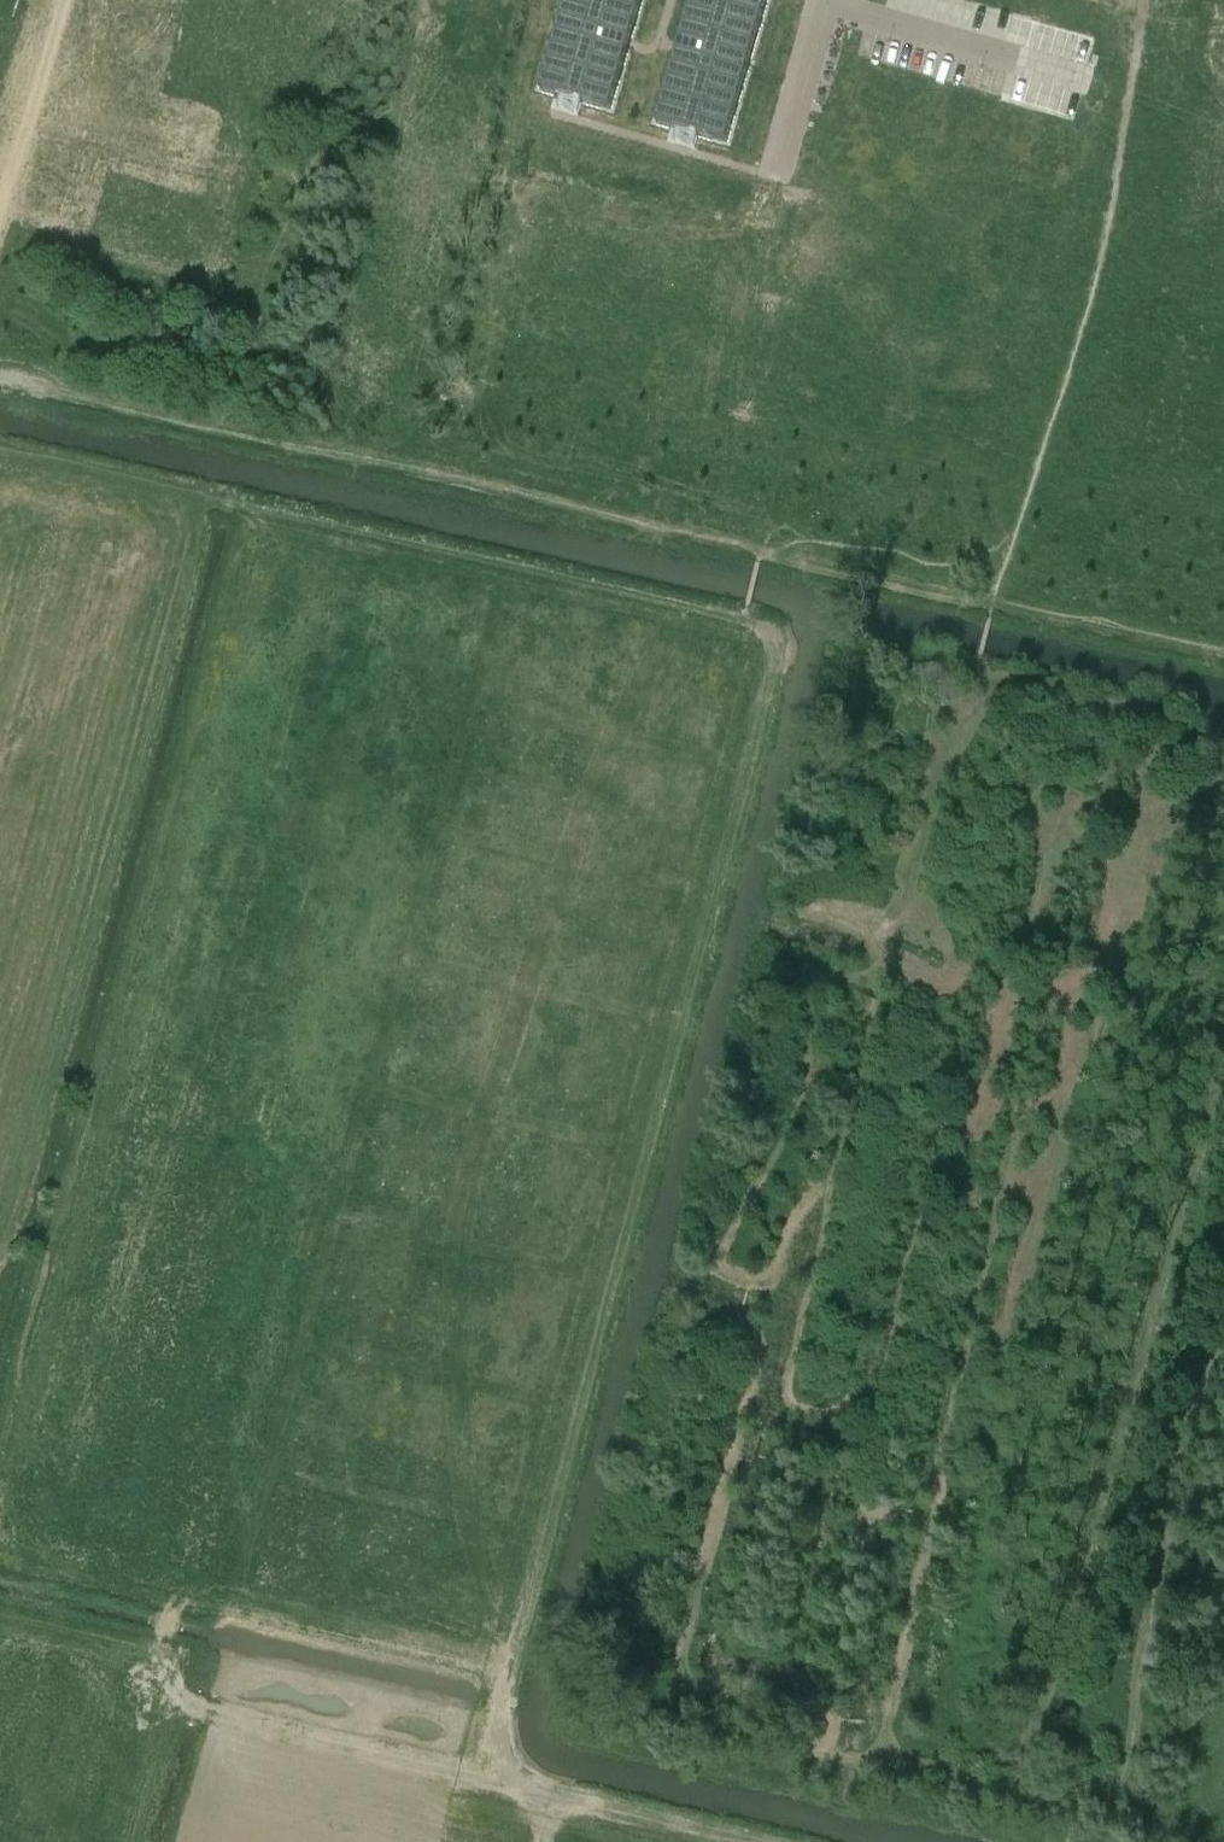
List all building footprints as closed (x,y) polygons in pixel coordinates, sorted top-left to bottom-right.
[(539,92),(609,112),(641,0),(566,0),(539,92)] [(656,126),(726,146),(767,0),(691,0),(656,126)]
